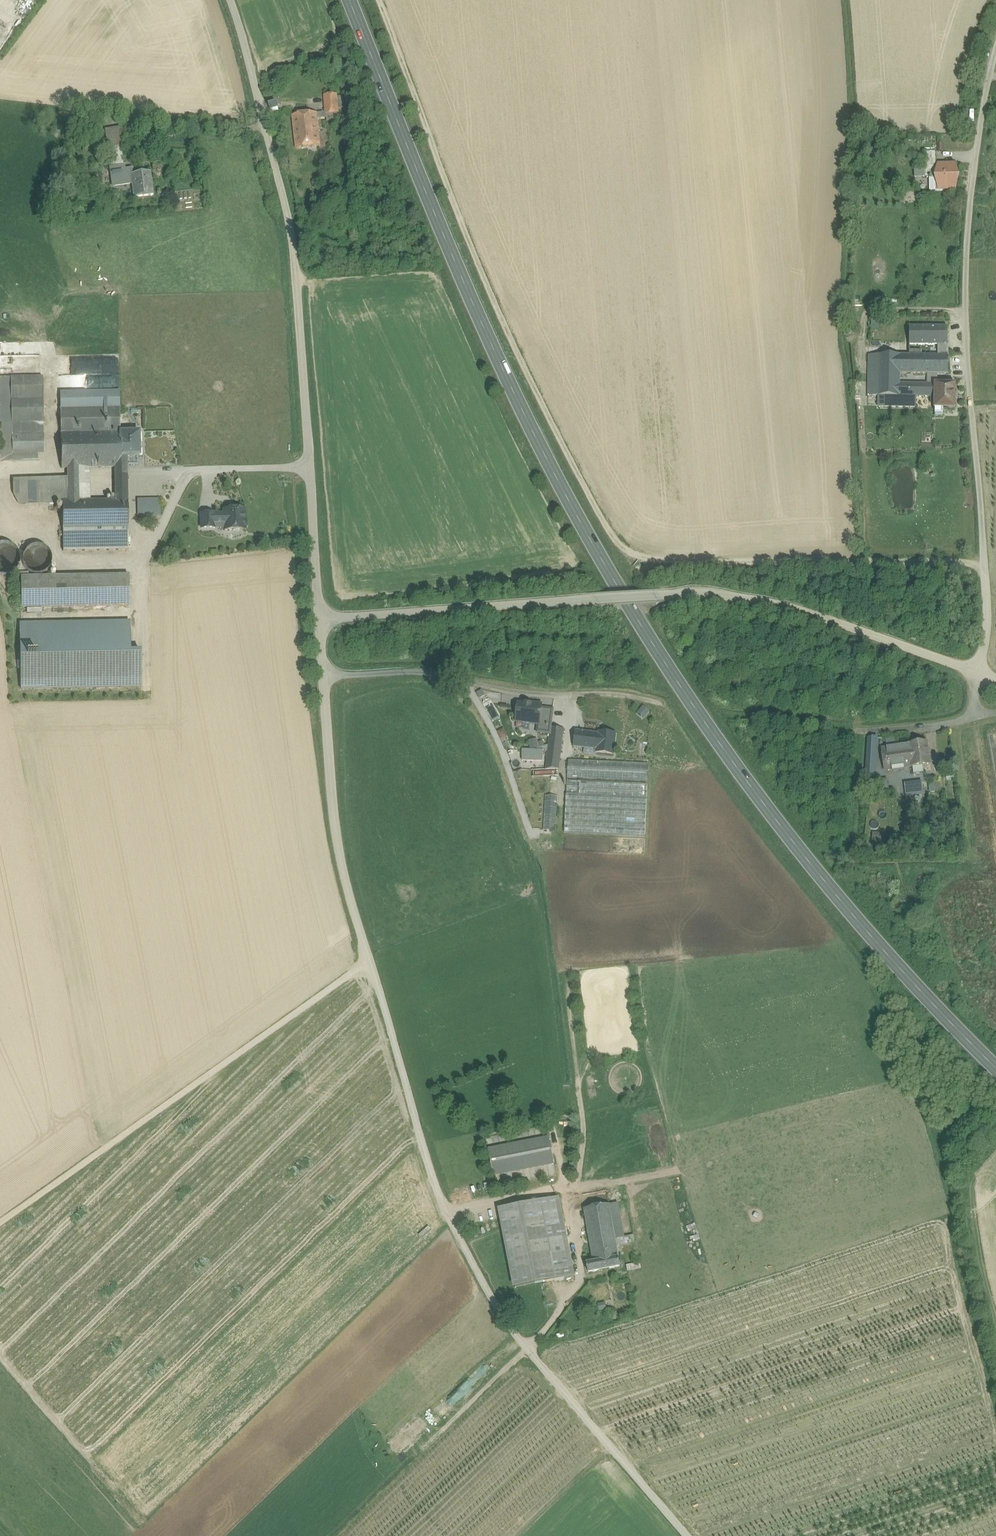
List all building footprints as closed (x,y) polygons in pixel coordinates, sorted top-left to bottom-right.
[(337,95),(325,96),(326,114),(338,113),(338,109),(337,97),(337,95)] [(316,113),(293,116),(297,149),(320,146),(316,113)] [(338,113),(326,114),(326,122),(338,121),(338,113)] [(122,127),(107,128),(114,186),(125,185),(124,175),(123,166),(121,146),(124,145),(122,127)] [(936,152),(924,152),(925,178),(936,178),(939,166),(936,166),(936,152)] [(130,165),(123,166),(124,175),(131,174),(130,165)] [(954,166),(946,168),(945,166),(939,166),(936,178),(930,178),(930,179),(930,192),(943,192),(943,190),(955,189),(958,177),(954,166)] [(131,174),(124,175),(125,185),(132,184),(133,198),(154,195),(151,172),(131,174)] [(947,327),(910,327),(910,345),(939,345),(948,345),(947,327)] [(948,345),(939,345),(939,356),(948,356),(948,345)] [(879,355),(869,355),(868,396),(878,396),(879,355)] [(900,355),(879,355),(878,396),(899,397),(900,384),(900,374),(900,355)] [(939,356),(900,355),(900,374),(948,374),(948,356),(939,356)] [(68,374),(119,373),(118,360),(68,361),(68,374)] [(0,377),(0,462),(39,461),(39,454),(44,454),(43,376),(0,377)] [(935,384),(900,384),(899,397),(916,397),(917,397),(931,397),(931,404),(934,404),(935,384)] [(956,385),(935,384),(934,404),(934,409),(955,410),(956,385)] [(119,391),(60,392),(60,409),(97,408),(120,408),(119,391)] [(899,397),(878,396),(878,406),(916,407),(916,397),(899,397)] [(61,434),(97,433),(97,408),(60,409),(61,434)] [(120,432),(120,408),(97,408),(97,433),(115,433),(120,432)] [(120,432),(115,433),(115,464),(115,467),(115,472),(115,476),(127,476),(127,471),(127,456),(139,456),(139,432),(120,432)] [(97,433),(61,434),(62,468),(67,468),(78,468),(115,467),(115,464),(115,433),(97,433)] [(62,501),(80,501),(78,473),(78,468),(67,468),(68,473),(68,478),(68,492),(53,492),(54,502),(62,502),(62,501)] [(127,476),(115,476),(115,500),(118,500),(128,500),(127,476)] [(68,478),(13,480),(13,494),(19,493),(19,505),(54,502),(53,492),(68,492),(68,478)] [(159,499),(137,500),(138,516),(160,515),(159,499)] [(80,501),(62,501),(62,502),(63,529),(128,528),(128,500),(118,500),(115,500),(80,501)] [(223,514),(215,514),(215,525),(225,525),(225,530),(246,530),(246,528),(247,527),(247,521),(246,519),(245,508),(223,508),(223,514)] [(215,514),(202,514),(202,528),(215,528),(215,525),(215,514)] [(128,528),(63,529),(63,551),(129,550),(128,528)] [(7,557),(13,557),(13,549),(6,549),(6,544),(0,544),(0,562),(7,562),(7,557)] [(48,545),(25,546),(27,573),(49,572),(48,545)] [(129,576),(21,578),(21,607),(130,606),(129,576)] [(130,622),(20,623),(21,689),(141,687),(140,651),(130,652),(130,622)] [(530,705),(518,704),(516,722),(538,724),(539,724),(541,708),(541,704),(530,703),(530,705)] [(553,710),(541,708),(539,724),(538,724),(537,732),(550,734),(551,728),(553,710)] [(643,710),(636,716),(642,723),(649,717),(643,710)] [(564,729),(551,728),(550,734),(548,751),(548,752),(561,753),(564,729)] [(599,734),(575,731),(573,747),(584,748),(597,749),(599,734)] [(615,734),(599,732),(599,734),(597,752),(613,754),(615,734)] [(876,737),(868,738),(866,775),(874,775),(876,737)] [(537,738),(529,739),(530,748),(538,747),(537,738)] [(927,741),(909,744),(912,766),(912,767),(930,765),(927,741)] [(908,745),(882,749),(885,770),(912,766),(909,744),(908,745)] [(522,748),(522,760),(543,761),(544,749),(522,748)] [(597,749),(584,748),(583,755),(596,757),(596,752),(597,752),(597,749)] [(561,753),(548,752),(546,769),(546,770),(558,769),(559,769),(561,753)] [(649,763),(568,760),(567,778),(648,782),(649,763)] [(580,781),(567,780),(566,794),(579,795),(580,782),(580,781)] [(647,785),(580,782),(579,795),(566,794),(564,833),(645,837),(647,785)] [(922,782),(912,783),(913,794),(923,792),(922,782)] [(912,783),(905,784),(906,794),(913,794),(912,783)] [(557,796),(545,795),(543,830),(555,830),(557,796)] [(549,1138),(489,1150),(494,1175),(554,1163),(549,1138)] [(606,1191),(582,1195),(584,1208),(609,1204),(608,1198),(606,1191)] [(608,1198),(609,1204),(615,1239),(625,1237),(618,1196),(608,1198)] [(559,1197),(500,1209),(516,1287),(574,1276),(559,1197)] [(593,1262),(618,1257),(616,1246),(615,1239),(609,1204),(584,1208),(593,1262)] [(625,1237),(615,1239),(616,1246),(635,1243),(633,1236),(625,1237)] [(593,1262),(586,1264),(588,1273),(620,1267),(618,1257),(593,1262)] [(640,1263),(626,1265),(627,1271),(641,1268),(640,1263)]
